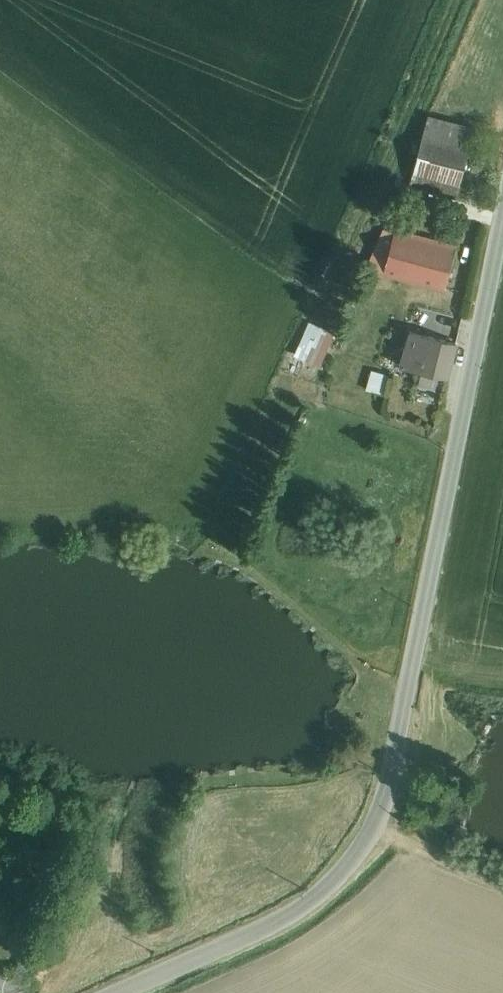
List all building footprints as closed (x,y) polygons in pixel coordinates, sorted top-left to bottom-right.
[(429,115),(409,188),(457,199),(476,127),(429,115)] [(382,228),(366,268),(446,288),(457,247),(382,228)] [(309,320),(293,354),(320,365),(329,345),(330,346),(336,333),(309,320)] [(410,330),(400,365),(422,370),(419,384),(436,388),(439,375),(447,377),(456,342),(410,330)] [(372,369),(366,389),(384,394),(390,374),(372,369)] [(32,958),(21,954),(16,967),(27,971),(32,958)]
